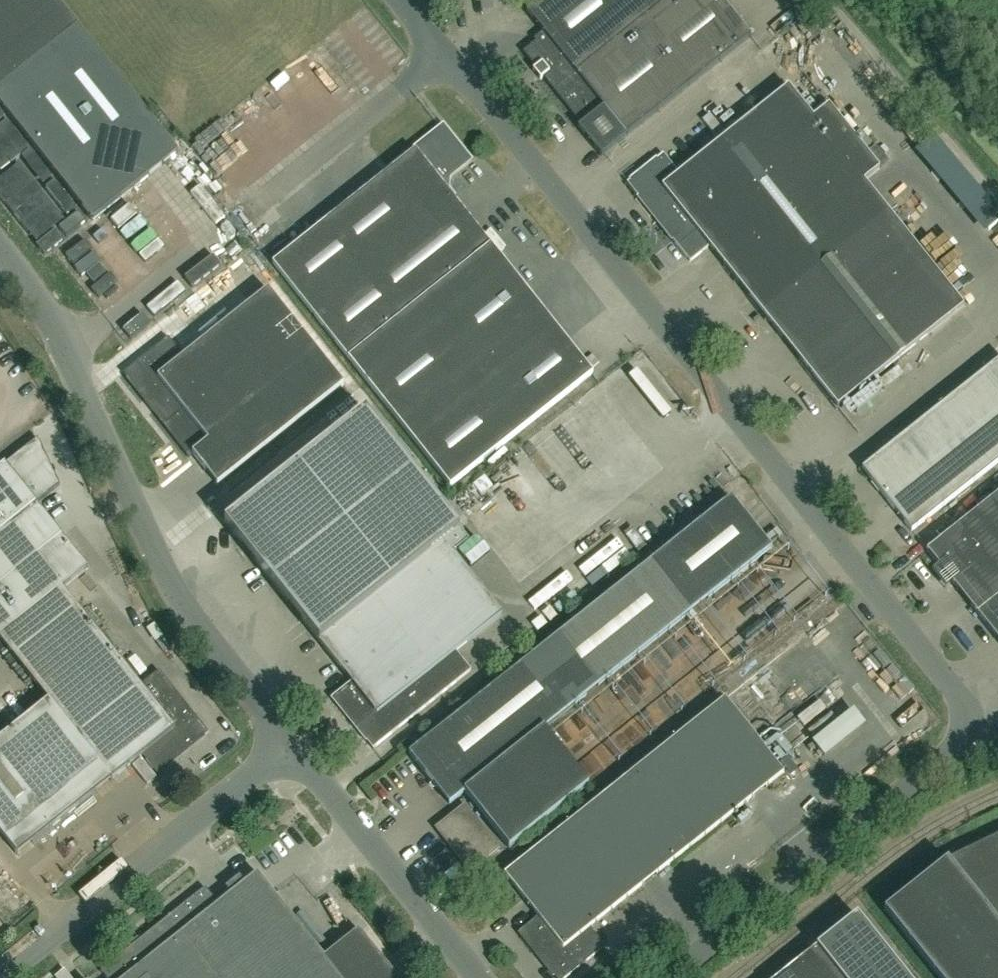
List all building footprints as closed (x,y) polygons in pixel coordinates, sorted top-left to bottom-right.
[(149,176),(179,152),(78,26),(58,0),(0,0),(0,103),(93,220),(149,176)] [(627,137),(753,37),(724,0),(542,0),(528,11),(544,32),(535,39),(537,42),(524,52),(538,70),(540,68),(545,75),(544,76),(582,125),(579,127),(602,157),(627,137)] [(837,408),(965,306),(864,180),(879,169),(829,106),(814,117),(788,86),(679,173),(663,154),(627,183),(648,210),(651,208),(659,219),(657,221),(690,262),(709,247),(837,408)] [(443,128),(390,170),(273,263),(450,487),(593,373),(440,182),(468,160),(443,128)] [(222,205),(245,191),(231,170),(209,185),(222,205)] [(217,485),(344,384),(268,288),(183,356),(168,337),(123,373),(144,399),(147,397),(156,408),(153,410),(189,456),(192,454),(217,485)] [(997,464),(997,360),(862,469),(912,532),(997,464)] [(331,698),(343,711),(344,710),(353,721),(352,723),(373,749),(471,671),(456,652),(502,615),(454,554),(469,542),(365,411),(224,523),(351,682),(331,698)] [(0,469),(0,533),(36,504),(59,486),(38,439),(0,469)] [(977,614),(997,640),(997,494),(927,550),(977,614)] [(509,847),(574,796),(589,784),(551,737),(582,713),(575,703),(771,548),(731,498),(409,753),(449,804),(464,791),(509,847)] [(0,533),(0,641),(48,701),(19,724),(0,739),(0,833),(2,836),(4,839),(17,855),(112,780),(111,780),(128,766),(142,755),(157,774),(171,762),(169,760),(180,751),(182,754),(205,735),(208,733),(159,671),(140,686),(62,588),(87,568),(36,504),(0,533)] [(725,698),(504,874),(538,917),(519,932),(530,946),(532,945),(540,956),(539,957),(556,977),(565,977),(605,947),(590,928),(784,773),(725,698)] [(627,728),(609,737),(619,756),(637,746),(627,728)] [(424,741),(418,733),(410,739),(416,747),(424,741)] [(437,828),(450,844),(470,870),(498,848),(465,806),(437,828)] [(997,924),(997,836),(947,861),(885,910),(939,977),(997,977),(997,924)] [(358,929),(324,957),(257,873),(218,904),(205,887),(101,970),(107,977),(397,977),(358,929)] [(778,977),(842,977),(817,947),(778,977)] [(676,977),(697,977),(701,974),(693,964),(676,977)]
